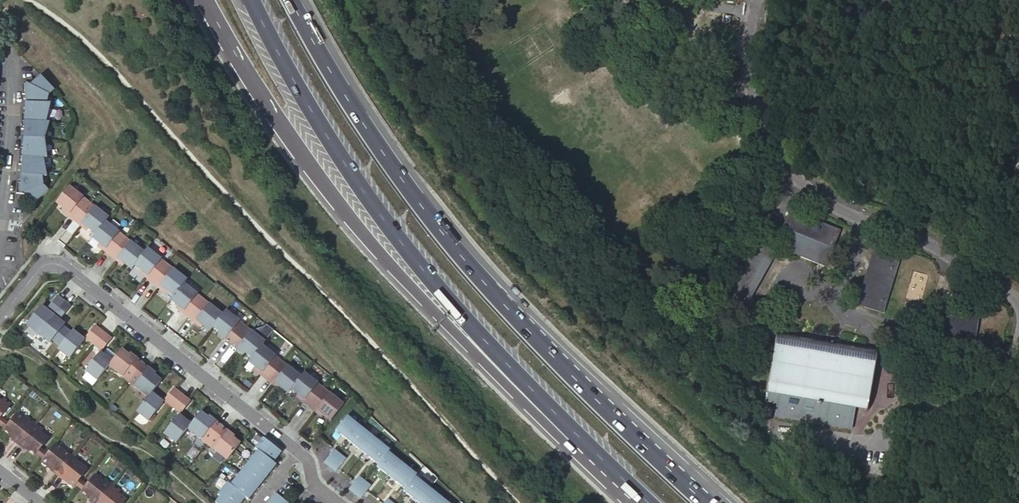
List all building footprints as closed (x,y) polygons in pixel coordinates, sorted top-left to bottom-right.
[(25,94),(25,103),(45,103),(47,95),(53,89),(39,76),(31,84),(21,84),(21,94),(25,94)] [(22,113),(21,121),(45,121),(48,107),(49,103),(45,103),(25,103),(25,113),(22,113)] [(25,129),(24,139),(44,139),(48,123),(49,122),(45,121),(21,121),(21,129),(25,129)] [(20,148),(19,156),(43,158),(47,158),(47,156),(44,139),(24,139),(24,148),(20,148)] [(23,164),(21,174),(42,176),(46,176),(45,172),(43,158),(19,156),(19,164),(23,164)] [(42,176),(21,174),(20,183),(17,182),(16,193),(25,194),(33,203),(48,190),(42,184),(42,176)] [(67,216),(73,221),(85,206),(79,201),(82,198),(68,187),(55,203),(62,209),(69,214),(67,216)] [(88,203),(85,206),(91,211),(93,207),(88,203)] [(85,206),(73,221),(79,225),(81,223),(87,229),(94,234),(104,222),(107,218),(93,207),(91,211),(85,206)] [(827,262),(832,249),(840,230),(790,210),(782,229),(779,236),(795,245),(794,248),(827,262)] [(103,251),(109,256),(121,241),(115,236),(117,233),(104,222),(94,234),(91,238),(98,244),(105,249),(103,251)] [(117,233),(115,236),(121,241),(123,238),(117,233)] [(743,296),(769,249),(752,240),(725,287),(743,296)] [(121,241),(109,256),(115,260),(117,258),(123,264),(130,269),(134,265),(143,253),(129,242),(127,245),(121,241)] [(827,262),(794,248),(792,253),(826,266),(827,262)] [(146,278),(152,283),(163,268),(157,264),(160,260),(146,249),(143,253),(134,265),(140,271),(147,276),(146,278)] [(776,253),(769,249),(743,296),(749,300),(776,253)] [(864,307),(880,255),(873,253),(857,305),(864,307)] [(899,261),(880,255),(864,307),(883,312),(899,261)] [(166,291),(173,297),(179,289),(182,284),(185,280),(172,270),(169,273),(163,268),(152,283),(157,288),(159,286),(166,291)] [(182,313),(188,318),(199,303),(193,299),(196,295),(182,284),(179,289),(173,297),(170,300),(177,306),(183,312),(182,313)] [(196,295),(193,299),(199,303),(202,300),(196,295)] [(25,325),(37,334),(63,301),(56,296),(45,310),(40,306),(25,325)] [(63,301),(37,334),(49,343),(63,325),(58,321),(70,307),(63,301)] [(212,328),(221,316),(208,305),(205,308),(199,303),(188,318),(194,323),(195,321),(202,326),(209,332),(212,328)] [(972,351),(978,316),(941,309),(935,345),(972,351)] [(224,341),(230,345),(242,331),(236,326),(238,323),(224,312),(221,316),(212,328),(219,334),(226,339),(224,341)] [(238,323),(236,326),(242,331),(244,328),(238,323)] [(94,326),(85,338),(93,344),(102,333),(94,326)] [(244,328),(242,331),(248,336),(250,332),(244,328)] [(57,349),(68,359),(83,340),(71,331),(57,349)] [(244,354),(251,359),(261,347),(264,343),(250,332),(248,336),(242,331),(230,345),(236,350),(238,349),(244,354)] [(102,333),(93,344),(101,351),(110,339),(102,333)] [(867,407),(877,352),(776,335),(765,401),(777,403),(775,416),(851,428),(855,405),(867,407)] [(255,369),(262,374),(260,376),(266,380),(277,366),(272,361),(274,358),(261,347),(251,359),(248,363),(255,369)] [(111,362),(108,366),(123,378),(126,374),(130,378),(142,364),(136,359),(135,361),(128,355),(121,350),(111,362)] [(99,353),(84,371),(96,381),(108,366),(111,362),(99,353)] [(280,362),(277,366),(284,371),(286,367),(280,362)] [(142,364),(130,378),(137,384),(135,387),(147,397),(151,393),(160,381),(153,375),(146,370),(148,369),(142,364)] [(290,390),(300,378),(286,367),(284,371),(277,366),(266,380),(272,385),(274,383),(280,389),(287,394),(290,390)] [(303,403),(308,408),(320,393),(314,388),(317,385),(303,374),(300,378),(290,390),(297,396),(304,401),(303,403)] [(130,378),(128,382),(135,387),(137,384),(130,378)] [(163,400),(172,407),(181,395),(173,389),(163,400)] [(323,390),(320,393),(326,398),(329,394),(323,390)] [(147,397),(136,412),(147,421),(162,403),(151,393),(147,397)] [(320,393),(308,408),(314,412),(316,410),(322,416),(329,421),(342,405),(329,394),(326,398),(320,393)] [(181,395),(172,407),(180,414),(189,402),(181,395)] [(0,417),(10,405),(3,399),(1,402),(0,401),(0,417)] [(190,425),(187,429),(201,440),(204,436),(209,441),(221,427),(215,422),(214,424),(207,418),(200,412),(190,425)] [(17,444),(34,424),(27,418),(25,421),(15,413),(8,423),(3,429),(2,430),(12,438),(11,439),(17,444)] [(179,416),(164,434),(175,443),(187,429),(190,425),(179,416)] [(349,442),(360,428),(346,416),(334,431),(349,442)] [(34,424),(17,444),(24,450),(25,448),(35,456),(36,455),(41,449),(48,439),(39,432),(41,429),(34,424)] [(221,427),(209,441),(215,445),(213,449),(227,460),(239,444),(232,438),(225,433),(227,431),(221,427)] [(360,428),(349,442),(363,453),(374,439),(360,428)] [(204,436),(201,440),(207,444),(209,441),(204,436)] [(262,437),(254,448),(257,450),(272,463),(279,454),(279,450),(262,437)] [(363,453),(377,464),(387,452),(388,450),(374,439),(363,453)] [(56,475),(73,454),(66,449),(63,452),(54,444),(46,454),(42,460),(41,461),(51,468),(50,470),(56,475)] [(41,449),(36,455),(39,458),(44,452),(41,449)] [(248,462),(266,477),(275,465),(272,463),(257,450),(248,462)] [(322,463),(328,467),(339,454),(333,450),(330,453),(322,463)] [(375,466),(390,478),(401,463),(387,452),(377,464),(375,466)] [(73,454),(56,475),(63,480),(64,479),(74,487),(75,486),(79,480),(87,470),(77,463),(80,460),(73,454)] [(339,454),(328,467),(334,472),(345,459),(339,454)] [(239,474),(257,489),(266,477),(248,462),(239,474)] [(401,463),(390,478),(404,489),(414,476),(415,474),(401,463)] [(245,498),(247,500),(257,489),(239,474),(229,486),(245,498)] [(111,485),(104,479),(102,482),(93,475),(85,484),(80,490),(80,491),(90,499),(88,501),(91,502),(97,502),(111,485)] [(347,489),(353,494),(364,481),(358,476),(351,485),(347,489)] [(402,491),(416,502),(428,488),(414,476),(404,489),(402,491)] [(82,481),(77,487),(80,490),(85,484),(82,481)] [(364,481),(353,494),(359,499),(362,495),(370,486),(364,481)] [(245,498),(229,486),(226,484),(218,494),(223,499),(220,502),(240,502),(245,498)] [(97,502),(124,502),(126,501),(116,493),(118,491),(111,485),(97,502)] [(417,502),(438,502),(442,499),(428,488),(416,502),(417,502)] [(266,502),(288,502),(289,501),(276,491),(266,502)]
